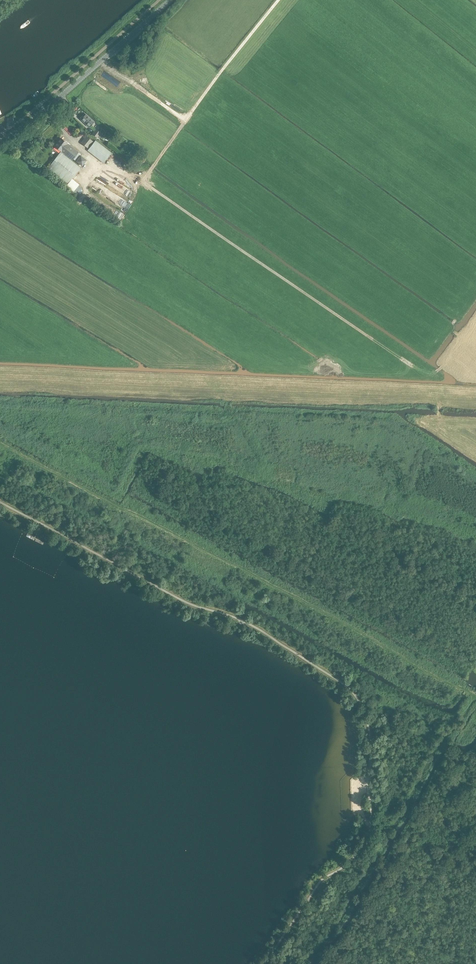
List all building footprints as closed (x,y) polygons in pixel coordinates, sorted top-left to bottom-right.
[(81,119),(89,127),(94,122),(86,114),(81,119)] [(92,133),(97,137),(100,133),(96,129),(92,133)] [(86,136),(81,142),(88,148),(93,142),(86,136)] [(54,146),(72,160),(78,152),(60,138),(54,146)] [(103,163),(104,162),(111,153),(95,140),(88,150),(103,163)] [(68,183),(72,178),(80,167),(60,152),(48,168),(68,183)] [(82,165),(87,160),(81,156),(77,161),(82,165)]
